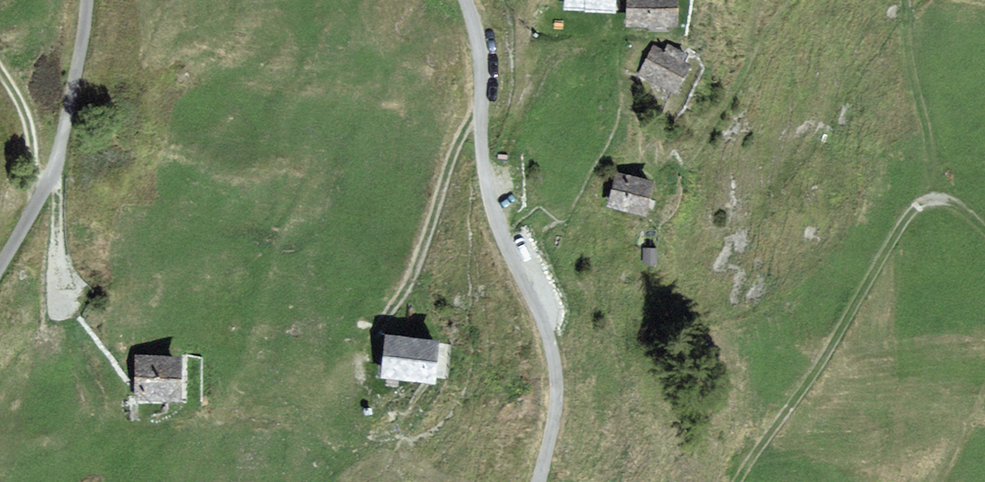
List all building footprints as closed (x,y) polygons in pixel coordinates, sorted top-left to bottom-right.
[(676,0),(628,0),(628,23),(643,22),(676,22),(676,0)] [(685,54),(669,46),(665,53),(655,48),(642,73),(649,77),(675,90),(687,66),(680,63),(685,54)] [(630,180),(618,177),(611,205),(644,213),(651,185),(633,181),(630,180)] [(656,249),(645,249),(645,263),(656,263),(656,249)] [(437,347),(390,341),(385,376),(432,382),(437,347)] [(152,358),(139,358),(139,398),(178,397),(178,358),(152,358)]
